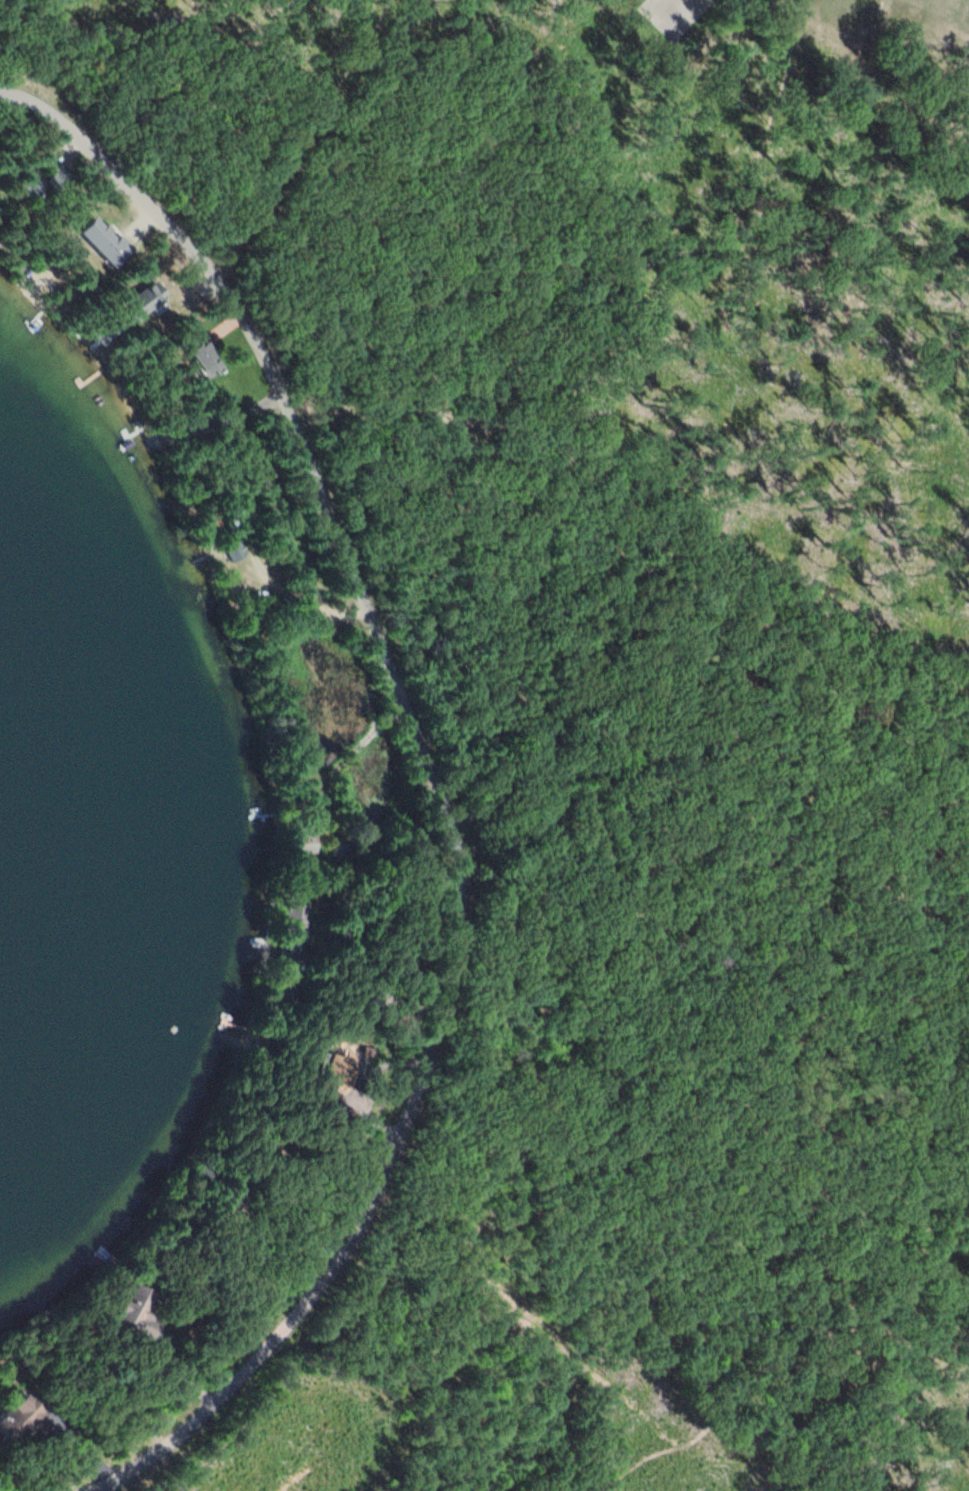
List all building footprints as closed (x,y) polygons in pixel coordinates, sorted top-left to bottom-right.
[(37,182),(19,173),(10,190),(29,200),(37,182)] [(162,301),(153,283),(120,298),(129,316),(162,301)] [(208,361),(197,340),(178,349),(188,370),(208,361)] [(229,562),(246,555),(237,537),(221,544),(229,562)] [(279,955),(304,959),(313,893),(288,890),(279,955)] [(350,1057),(325,1049),(319,1071),(343,1079),(350,1057)] [(153,1294),(128,1283),(107,1329),(120,1335),(123,1327),(135,1332),(133,1336),(149,1343),(158,1324),(152,1322),(155,1315),(145,1310),(153,1294)] [(18,1391),(0,1411),(0,1434),(12,1445),(41,1413),(18,1391)]
